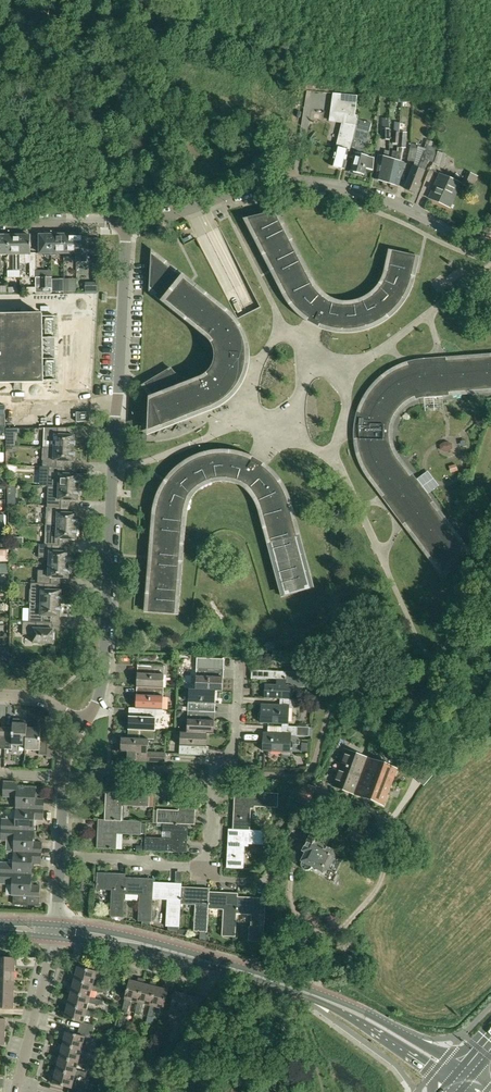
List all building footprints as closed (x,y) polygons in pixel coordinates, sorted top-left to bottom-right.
[(357,102),(358,95),(333,93),(333,94),(330,113),(346,115),(345,124),(343,123),(338,147),(336,146),(331,165),(344,169),(348,157),(349,150),(348,150),(350,137),(353,138),(356,125),(358,119),(358,117),(355,116),(357,102)] [(349,150),(348,157),(353,158),(353,160),(354,160),(351,171),(356,172),(357,174),(360,175),(362,174),(364,174),(365,168),(374,170),(375,158),(363,155),(369,131),(363,130),(363,126),(356,125),(353,138),(350,137),(348,150),(349,150)] [(398,151),(397,154),(391,184),(399,186),(401,179),(404,180),(407,164),(400,162),(401,155),(403,148),(406,148),(408,132),(405,132),(399,131),(399,132),(398,144),(398,151)] [(414,167),(406,189),(417,193),(426,171),(425,170),(429,161),(430,162),(432,162),(434,157),(434,147),(432,147),(428,145),(426,149),(427,149),(419,169),(414,167)] [(415,162),(417,150),(410,148),(407,161),(415,162)] [(383,181),(388,158),(390,152),(385,150),(384,157),(378,155),(377,159),(376,163),(379,164),(375,179),(383,181)] [(383,181),(391,184),(397,154),(398,151),(393,151),(391,159),(388,158),(383,181)] [(448,155),(438,152),(434,162),(444,166),(448,155)] [(450,208),(461,183),(440,174),(429,198),(450,208)] [(396,313),(399,310),(404,303),(408,296),(410,292),(412,288),(413,284),(415,280),(415,277),(420,257),(393,251),(389,268),(388,272),(386,277),(386,279),(383,284),(382,286),(379,290),(377,292),(374,295),(371,297),(367,300),(365,301),(360,303),(357,304),(352,305),(350,305),(345,305),(342,305),(337,305),(330,303),(328,302),(323,298),(322,297),(318,294),(317,292),(313,288),(312,286),(310,281),(274,212),(244,219),(262,255),(282,294),(285,298),(287,302),(289,305),(292,308),(294,311),(296,313),(300,316),(303,319),(307,322),(311,324),(315,326),(318,328),(323,329),(325,330),(327,331),(330,332),(332,332),(336,333),(340,333),(345,333),(349,333),(353,333),(360,332),(365,331),(367,330),(371,328),(374,327),(378,325),(381,324),(384,322),(387,320),(389,318),(390,317),(396,313)] [(31,254),(31,235),(20,236),(20,263),(30,263),(30,277),(36,277),(36,254),(31,254)] [(46,255),(52,255),(52,235),(41,235),(41,253),(46,253),(46,255)] [(52,235),(52,255),(58,255),(58,253),(65,253),(64,235),(63,235),(52,235)] [(77,255),(76,235),(64,235),(65,253),(70,253),(70,255),(77,255)] [(88,262),(88,256),(101,256),(101,238),(87,238),(87,235),(76,235),(77,255),(77,263),(88,262)] [(8,236),(8,254),(14,254),(14,263),(14,270),(20,270),(20,263),(20,236),(8,236)] [(142,385),(141,386),(143,389),(146,392),(148,395),(150,397),(149,397),(147,436),(202,414),(213,410),(217,408),(221,407),(224,404),(227,402),(230,400),(233,397),(236,394),(238,391),(241,387),(243,384),(244,380),(246,376),(248,372),(249,368),(249,365),(250,361),(250,356),(250,352),(249,349),(249,345),(248,341),(247,338),(246,334),(244,331),(242,327),(241,326),(239,322),(237,319),(235,316),(232,314),(228,310),(152,249),(150,288),(157,294),(155,296),(206,337),(209,340),(212,344),(213,347),(215,351),(215,355),(215,359),(214,363),(212,367),(210,371),(207,374),(204,376),(200,378),(196,379),(192,379),(188,379),(184,378),(180,377),(177,374),(174,371),(172,369),(169,370),(168,369),(142,385)] [(52,291),(52,277),(36,277),(36,291),(36,293),(52,293),(52,291)] [(64,279),(53,279),(53,291),(64,291),(64,279)] [(76,279),(64,279),(65,291),(65,292),(77,291),(76,279)] [(14,383),(14,390),(15,390),(22,390),(23,390),(23,383),(44,382),(44,377),(44,355),(43,335),(43,314),(22,314),(21,308),(13,308),(12,308),(13,314),(0,314),(0,383),(14,383)] [(391,420),(393,416),(394,414),(397,410),(400,407),(403,403),(404,402),(409,400),(411,398),(415,396),(416,399),(419,398),(422,397),(425,397),(431,396),(449,395),(449,392),(490,389),(490,357),(459,360),(446,361),(446,358),(422,359),(417,360),(413,361),(408,362),(408,365),(402,367),(396,370),(390,373),(388,375),(380,381),(378,384),(375,386),(370,393),(368,396),(364,404),(360,413),(358,412),(355,424),(355,428),(354,433),(354,438),(357,438),(357,440),(358,448),(361,457),(363,464),(365,468),(369,474),(374,482),(382,491),(385,495),(382,497),(403,524),(405,522),(408,527),(443,572),(468,553),(431,503),(433,501),(412,475),(410,476),(397,459),(397,458),(394,454),(392,450),(390,445),(390,444),(389,439),(389,436),(389,430),(389,428),(390,423),(391,420)] [(90,422),(90,413),(77,413),(77,422),(85,422),(90,422)] [(15,445),(15,433),(15,428),(6,429),(7,445),(15,445)] [(44,441),(44,447),(54,448),(74,449),(74,446),(76,445),(76,441),(75,441),(75,436),(67,436),(58,435),(58,428),(44,428),(44,441)] [(56,467),(57,461),(74,462),(74,457),(75,457),(75,452),(74,452),(74,449),(54,448),(44,447),(43,467),(49,467),(56,468),(56,467)] [(144,612),(179,615),(183,562),(187,518),(187,514),(187,512),(188,508),(189,505),(190,502),(192,499),(193,497),(195,494),(196,493),(198,491),(200,489),(203,487),(206,485),(208,485),(211,483),(213,483),(216,482),(219,482),(221,481),(224,481),(227,482),(229,482),(232,482),(235,483),(238,485),(241,486),(243,488),(245,489),(247,492),(250,494),(251,496),(253,499),(255,502),(256,506),(258,509),(258,511),(281,597),(315,588),(292,503),(291,499),(290,495),(288,491),(286,487),(284,484),(281,480),(279,477),(276,473),(273,470),(271,468),(268,466),(265,463),(260,460),(257,458),(253,456),(251,455),(247,454),(243,452),(241,452),(238,451),(234,450),(229,450),(225,450),(221,450),(216,450),(212,450),(208,451),(204,452),(200,453),(196,455),(191,457),(188,459),(184,461),(182,463),(178,465),(175,468),(172,471),(169,475),(166,478),(164,480),(162,484),(160,488),(158,492),(156,496),(155,500),(154,503),(153,507),(152,511),(152,515),(144,612)] [(456,463),(449,465),(451,472),(458,470),(456,463)] [(48,487),(79,488),(79,485),(80,485),(80,480),(79,480),(79,475),(62,474),(63,468),(56,467),(56,468),(49,467),(48,487)] [(48,487),(47,506),(61,507),(61,500),(78,501),(78,496),(80,496),(80,492),(79,491),(79,488),(48,487)] [(7,497),(7,505),(15,506),(16,498),(7,497)] [(61,513),(61,507),(47,506),(46,526),(57,526),(77,527),(77,524),(78,523),(78,519),(77,519),(78,514),(61,513)] [(77,527),(57,526),(46,526),(45,545),(53,545),(59,546),(59,539),(76,540),(77,535),(78,535),(78,530),(77,530),(77,527)] [(49,558),(49,565),(69,565),(69,563),(70,562),(70,558),(69,557),(69,552),(52,552),(53,545),(45,545),(39,545),(38,558),(49,558)] [(0,563),(0,574),(9,574),(9,563),(0,563)] [(51,584),(51,578),(68,578),(68,574),(70,573),(70,569),(69,568),(69,565),(49,565),(49,571),(38,570),(37,583),(37,584),(45,584),(51,584)] [(30,603),(41,603),(61,604),(61,601),(62,601),(62,596),(61,596),(61,591),(44,590),(45,584),(37,584),(37,583),(31,583),(30,603)] [(30,609),(29,622),(36,622),(43,623),(43,616),(60,617),(60,612),(61,612),(62,607),(60,607),(61,604),(41,603),(40,609),(30,609)] [(36,629),(36,622),(29,622),(23,622),(22,635),(33,635),(33,643),(52,644),(53,640),(54,639),(54,634),(53,633),(53,629),(36,629)] [(2,647),(2,652),(2,666),(10,664),(10,647),(2,647)] [(195,689),(195,690),(217,691),(223,691),(224,669),(224,659),(197,658),(197,668),(195,689)] [(137,673),(136,687),(152,688),(164,689),(165,666),(153,665),(153,674),(137,673)] [(264,698),(280,699),(293,700),(294,687),(305,688),(306,673),(252,670),(251,679),(267,680),(267,679),(277,680),(276,685),(265,685),(264,698)] [(135,708),(135,709),(145,710),(156,710),(163,710),(164,689),(152,688),(152,697),(136,696),(135,708)] [(189,689),(188,712),(200,712),(200,704),(216,705),(217,691),(195,690),(195,689),(189,689)] [(261,720),(260,723),(282,724),(289,725),(290,708),(296,708),(296,700),(293,700),(280,699),(280,706),(266,705),(261,705),(261,706),(261,711),(261,720)] [(129,717),(128,730),(149,731),(155,732),(156,718),(156,710),(145,710),(144,718),(129,717)] [(187,733),(187,734),(208,734),(215,735),(215,721),(200,720),(200,712),(188,712),(187,733)] [(12,746),(26,746),(26,729),(27,724),(26,724),(27,720),(13,719),(13,724),(13,728),(5,728),(4,750),(12,751),(12,746)] [(298,727),(282,726),(282,733),(264,732),(263,751),(291,752),(292,736),(297,736),(305,736),(305,727),(298,727)] [(26,729),(26,746),(25,750),(40,751),(39,755),(47,756),(48,734),(40,734),(41,729),(26,729)] [(121,738),(121,752),(127,753),(127,761),(164,763),(165,753),(148,753),(148,741),(155,741),(155,732),(149,731),(128,730),(128,739),(121,738)] [(181,732),(180,755),(192,755),(192,746),(208,747),(208,734),(187,734),(187,733),(181,732)] [(332,786),(354,794),(368,758),(346,749),(332,786)] [(368,758),(354,794),(384,805),(397,769),(368,758)] [(424,765),(420,770),(431,780),(435,775),(424,765)] [(18,798),(17,809),(45,810),(45,799),(37,799),(37,788),(19,787),(19,783),(5,782),(4,797),(18,798)] [(296,801),(307,805),(314,787),(308,784),(301,789),(296,801)] [(106,792),(104,820),(121,821),(122,805),(149,806),(149,794),(106,792)] [(235,792),(234,830),(234,831),(250,831),(250,830),(251,806),(278,807),(278,794),(235,792)] [(157,823),(163,823),(188,824),(195,825),(196,796),(180,795),(179,811),(157,810),(157,823)] [(45,810),(17,809),(17,820),(3,819),(2,830),(35,831),(35,821),(44,821),(45,810)] [(116,849),(117,834),(117,833),(141,834),(141,822),(121,821),(104,820),(99,820),(97,848),(116,849)] [(187,853),(188,824),(163,823),(163,832),(171,832),(171,839),(145,838),(144,851),(187,853)] [(303,858),(302,861),(301,862),(301,867),(303,869),(305,871),(309,871),(311,868),(312,867),(322,872),(328,870),(328,869),(336,873),(342,860),(335,856),(333,850),(322,845),(329,832),(316,825),(300,857),(303,858)] [(6,852),(15,852),(42,853),(43,842),(34,842),(35,831),(2,830),(2,841),(6,841),(6,852)] [(234,831),(234,830),(229,830),(227,868),(244,869),(245,843),(271,844),(271,851),(278,851),(279,838),(273,837),(273,832),(250,830),(250,831),(234,831)] [(0,867),(0,873),(32,875),(33,864),(42,865),(42,853),(15,852),(6,852),(6,860),(8,860),(8,863),(0,863),(0,867)] [(27,905),(27,897),(40,897),(40,886),(32,886),(32,875),(0,873),(0,884),(13,885),(12,896),(14,896),(14,905),(27,905)] [(125,894),(125,877),(126,874),(97,873),(96,889),(113,890),(111,917),(123,918),(125,894)] [(154,879),(125,877),(125,894),(140,895),(139,922),(151,922),(153,899),(154,882),(154,879)] [(182,884),(154,882),(153,899),(168,900),(167,926),(179,927),(181,904),(182,887),(182,884)] [(195,931),(200,932),(208,932),(209,909),(210,892),(211,889),(182,887),(181,904),(196,905),(195,931)] [(238,894),(210,892),(209,909),(225,910),(224,936),(236,937),(237,914),(238,897),(238,894)] [(238,897),(237,914),(251,914),(251,927),(249,927),(248,941),(264,942),(264,937),(266,898),(238,897)] [(15,971),(15,958),(0,958),(0,970),(15,971)] [(72,977),(71,976),(70,979),(74,980),(93,985),(95,977),(106,980),(107,975),(97,972),(78,967),(76,975),(73,974),(72,977)] [(14,983),(15,971),(0,970),(0,983),(14,983)] [(131,1001),(138,1002),(138,1003),(143,984),(144,980),(141,979),(141,980),(138,979),(138,982),(130,980),(125,999),(122,1010),(128,1011),(131,1001)] [(67,992),(71,993),(90,998),(90,997),(92,990),(107,994),(108,989),(104,988),(104,987),(93,985),(74,980),(72,987),(70,987),(69,989),(68,989),(67,992)] [(150,985),(143,984),(138,1003),(138,1002),(135,1013),(141,1015),(143,1004),(150,1006),(151,1006),(156,987),(157,983),(154,982),(154,983),(151,982),(150,985)] [(14,996),(14,983),(0,983),(0,995),(14,996)] [(169,986),(167,985),(166,986),(164,986),(163,989),(156,987),(151,1006),(150,1006),(148,1016),(153,1018),(156,1007),(164,1009),(169,990),(168,990),(169,986)] [(189,991),(187,990),(186,992),(184,991),(183,994),(175,992),(170,1011),(168,1021),(173,1023),(176,1012),(183,1014),(184,1014),(188,995),(189,991)] [(64,1005),(68,1006),(87,1010),(89,1003),(99,1005),(100,1004),(103,1005),(104,1001),(90,997),(90,998),(71,993),(69,1000),(66,999),(66,1002),(65,1002),(64,1005)] [(195,997),(188,995),(184,1014),(183,1014),(180,1025),(186,1026),(189,1015),(196,1017),(201,998),(202,994),(199,994),(199,995),(196,994),(195,997)] [(0,995),(0,1008),(13,1008),(14,996),(0,995)] [(79,1029),(93,1032),(94,1025),(84,1022),(86,1015),(96,1018),(98,1013),(87,1010),(68,1006),(66,1013),(63,1012),(62,1015),(61,1014),(61,1017),(65,1018),(81,1023),(79,1029)] [(64,1038),(63,1045),(82,1050),(92,1053),(94,1047),(83,1045),(85,1037),(91,1039),(93,1032),(79,1029),(78,1035),(66,1032),(62,1031),(61,1034),(62,1034),(62,1037),(64,1038)] [(58,1050),(61,1051),(59,1058),(78,1063),(89,1066),(91,1060),(80,1057),(82,1050),(63,1045),(59,1044),(58,1047),(59,1047),(58,1050)] [(77,1070),(78,1063),(59,1058),(56,1057),(55,1060),(56,1060),(55,1063),(58,1063),(56,1070),(75,1075),(75,1076),(86,1078),(87,1073),(77,1070)] [(68,1091),(82,1091),(84,1085),(73,1083),(75,1076),(75,1075),(56,1070),(52,1069),(52,1072),(53,1073),(52,1075),(55,1076),(53,1084),(69,1088),(68,1091)]
